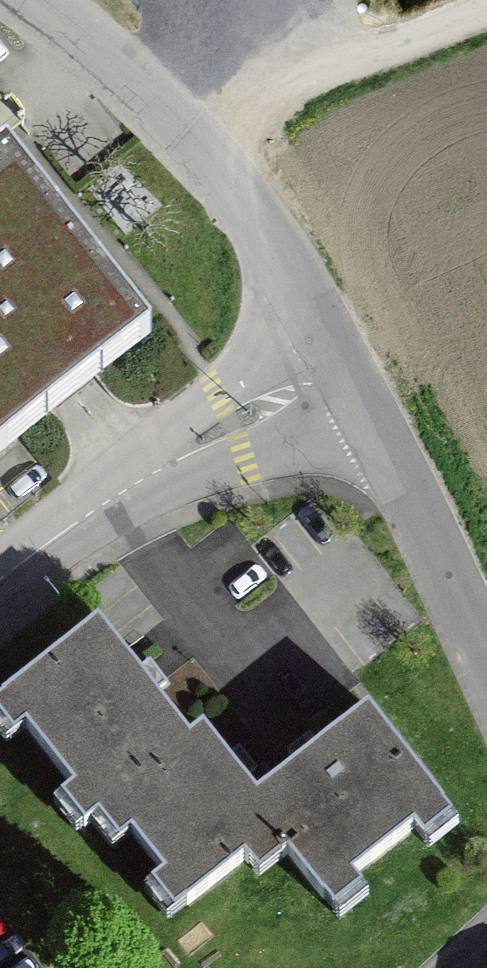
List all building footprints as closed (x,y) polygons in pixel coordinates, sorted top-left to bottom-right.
[(149,323),(0,148),(0,448),(149,323)] [(97,803),(191,728),(98,611),(0,689),(0,706),(14,723),(25,714),(74,775),(61,785),(84,814),(97,803)] [(367,697),(259,784),(298,832),(289,840),(335,897),(362,875),(352,862),(414,813),(424,825),(452,803),(367,697)] [(205,717),(191,728),(97,803),(119,830),(131,820),(164,862),(151,872),(174,901),(246,843),(261,862),(289,840),(298,832),(259,784),(205,717)]
